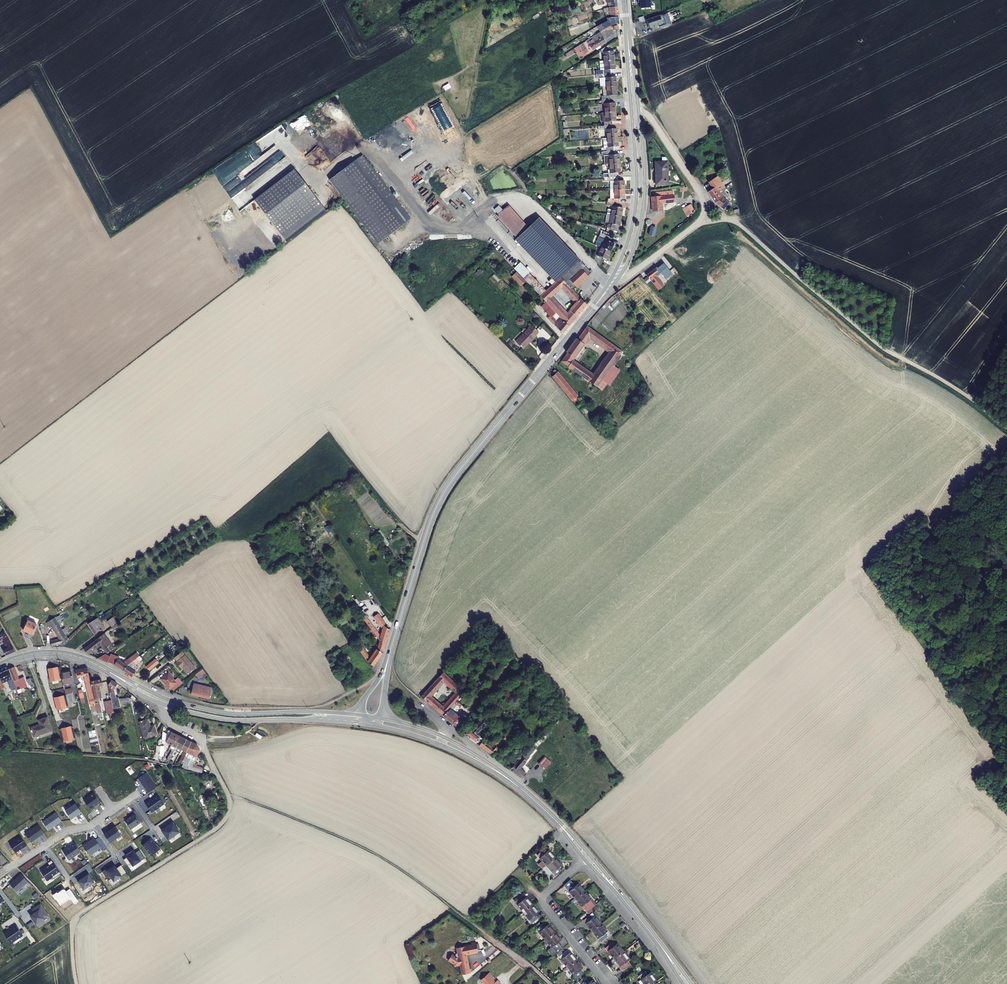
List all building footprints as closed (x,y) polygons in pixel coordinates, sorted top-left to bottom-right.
[(650,7),(650,0),(640,0),(640,8),(650,7)] [(610,17),(613,17),(621,16),(620,6),(611,7),(606,9),(609,18),(610,18),(610,17)] [(661,24),(662,27),(672,23),(669,12),(649,19),(652,27),(661,24)] [(565,28),(554,32),(557,39),(567,35),(565,28)] [(588,36),(590,40),(603,31),(601,29),(593,35),(592,33),(588,36)] [(589,41),(595,50),(608,42),(603,32),(589,41)] [(605,52),(606,61),(616,60),(615,51),(611,51),(611,45),(603,49),(604,52),(605,52)] [(594,75),(613,73),(613,69),(617,69),(616,60),(606,61),(602,61),(603,70),(594,71),(594,75)] [(605,87),(608,87),(619,86),(618,76),(614,77),(613,73),(594,75),(595,79),(598,78),(604,78),(605,87)] [(604,96),(604,100),(612,99),(612,95),(619,94),(619,86),(608,87),(609,95),(604,96)] [(606,103),(607,112),(617,111),(617,102),(612,103),(612,99),(604,100),(604,104),(606,103)] [(437,103),(425,110),(436,128),(448,121),(437,103)] [(606,121),(606,125),(614,125),(614,121),(618,121),(617,111),(607,112),(603,113),(604,122),(606,121)] [(608,129),(609,138),(620,137),(619,128),(615,128),(614,125),(606,125),(600,126),(600,130),(608,129)] [(608,148),(608,151),(617,151),(616,147),(620,146),(620,137),(609,138),(605,138),(606,148),(608,148)] [(233,175),(225,180),(241,207),(244,207),(252,202),(252,200),(254,204),(254,200),(262,195),(255,195),(260,193),(254,183),(254,179),(268,171),(267,165),(270,164),(270,154),(274,162),(279,161),(279,155),(278,155),(278,151),(276,148),(232,175),(233,175)] [(611,155),(612,164),(622,163),(621,154),(617,154),(617,151),(608,151),(609,155),(611,155)] [(364,155),(357,161),(406,224),(414,218),(364,155)] [(357,161),(332,180),(382,243),(406,224),(357,161)] [(658,171),(658,184),(670,184),(669,162),(659,162),(660,171),(658,171)] [(608,173),(608,177),(619,176),(619,173),(623,172),(622,163),(612,164),(613,173),(608,173)] [(301,169),(261,199),(281,225),(320,194),(301,169)] [(616,180),(616,190),(627,189),(627,180),(619,181),(619,176),(608,177),(606,177),(606,181),(616,180)] [(719,176),(711,182),(715,188),(724,182),(719,176)] [(710,192),(713,196),(721,191),(720,189),(725,185),(724,182),(715,188),(710,192)] [(613,198),(613,202),(621,203),(622,198),(627,198),(627,189),(616,190),(617,198),(613,198)] [(654,197),(655,211),(665,210),(664,202),(675,201),(674,191),(665,192),(666,196),(654,197)] [(713,196),(717,202),(725,197),(723,193),(721,191),(713,196)] [(717,202),(726,209),(731,202),(728,200),(729,199),(728,199),(729,197),(732,195),(730,193),(725,197),(717,202)] [(320,194),(281,225),(291,239),(331,208),(320,194)] [(615,206),(614,215),(624,217),(625,208),(621,207),(621,203),(613,202),(613,205),(615,206)] [(518,238),(529,228),(507,204),(495,215),(518,238)] [(492,209),(497,214),(501,210),(497,205),(492,209)] [(691,205),(683,208),(686,217),(694,214),(691,205)] [(609,223),(609,227),(618,229),(618,225),(622,225),(624,217),(614,215),(612,224),(609,223)] [(541,217),(523,235),(563,277),(575,290),(579,286),(590,275),(594,272),(541,217)] [(601,246),(603,247),(613,251),(616,243),(612,241),(614,237),(612,236),(613,234),(604,230),(601,237),(604,238),(601,246)] [(523,235),(517,240),(557,282),(563,277),(523,235)] [(598,255),(596,259),(602,266),(606,258),(610,259),(613,251),(603,247),(600,256),(598,255)] [(651,268),(661,280),(665,276),(656,264),(651,268)] [(519,272),(514,276),(524,285),(528,281),(519,272)] [(532,272),(525,278),(542,296),(543,295),(548,290),(532,272)] [(590,275),(579,286),(580,287),(591,276),(590,275)] [(657,283),(661,288),(669,281),(665,276),(661,280),(657,283)] [(557,282),(551,288),(556,294),(563,287),(579,304),(573,311),(579,316),(589,304),(575,290),(563,277),(557,282)] [(548,290),(543,295),(572,326),(577,320),(570,314),(553,297),(553,296),(548,290)] [(548,303),(544,306),(549,311),(548,312),(552,316),(550,318),(556,324),(559,321),(554,317),(558,313),(548,303)] [(570,314),(577,320),(579,316),(573,311),(570,314)] [(557,325),(566,333),(571,326),(566,321),(563,318),(557,325)] [(621,367),(614,363),(621,352),(620,351),(622,349),(588,324),(579,336),(577,335),(567,348),(568,349),(562,358),(602,388),(607,381),(610,383),(621,367)] [(519,342),(526,348),(539,335),(538,335),(541,332),(534,325),(531,328),(519,342)] [(577,393),(556,368),(553,371),(550,374),(571,399),(577,393)] [(387,622),(380,612),(375,616),(384,627),(382,634),(378,629),(379,628),(372,619),(374,617),(370,612),(364,616),(373,627),(376,631),(382,639),(382,640),(387,643),(392,629),(386,625),(387,622)] [(109,620),(114,627),(120,622),(115,616),(109,620)] [(52,641),(54,645),(65,642),(70,638),(59,620),(57,617),(48,622),(52,627),(54,626),(61,638),(52,641)] [(89,623),(96,633),(106,627),(100,617),(89,623)] [(25,629),(34,633),(39,624),(30,619),(25,629)] [(6,630),(0,634),(0,642),(4,640),(8,647),(5,649),(8,655),(18,651),(6,630)] [(103,643),(109,651),(115,647),(105,633),(86,648),(90,653),(103,643)] [(156,644),(158,646),(167,639),(165,636),(156,644)] [(387,643),(382,640),(379,648),(373,658),(364,646),(361,649),(371,661),(376,665),(385,652),(387,643)] [(197,667),(184,650),(176,656),(179,660),(178,661),(183,668),(184,667),(189,673),(197,667)] [(141,654),(139,651),(126,661),(120,658),(116,664),(125,670),(129,664),(139,656),(141,654)] [(99,657),(109,661),(112,656),(106,653),(99,657)] [(125,670),(134,676),(138,670),(134,668),(138,663),(141,660),(139,656),(129,664),(125,670)] [(51,660),(54,675),(60,674),(57,659),(51,660)] [(36,661),(43,680),(50,678),(48,674),(47,674),(44,665),(43,660),(36,661)] [(21,678),(16,666),(11,668),(16,681),(19,688),(29,684),(26,676),(21,678)] [(93,702),(93,705),(98,704),(97,702),(92,680),(89,667),(77,669),(79,675),(85,673),(91,698),(92,698),(93,702)] [(16,681),(11,668),(4,671),(7,680),(10,679),(11,683),(16,681)] [(197,674),(201,678),(208,673),(204,668),(197,674)] [(63,672),(65,684),(75,682),(73,670),(63,672)] [(453,706),(458,701),(452,694),(441,706),(433,698),(446,684),(453,690),(456,686),(458,684),(445,672),(420,697),(443,716),(448,711),(453,706)] [(176,680),(170,673),(163,679),(169,686),(171,685),(172,687),(173,687),(176,690),(185,682),(180,676),(176,680)] [(105,684),(103,678),(92,680),(97,702),(101,701),(102,701),(101,697),(104,696),(101,685),(105,684)] [(110,684),(110,687),(113,699),(115,707),(133,703),(132,697),(124,698),(124,697),(121,698),(120,697),(118,697),(116,688),(119,683),(113,679),(110,684)] [(195,682),(193,693),(212,698),(214,687),(195,682)] [(453,690),(461,698),(461,697),(464,694),(456,686),(453,690)] [(66,689),(70,702),(71,702),(75,701),(73,693),(75,692),(73,687),(69,688),(66,689)] [(104,688),(107,700),(113,699),(110,687),(104,688)] [(453,706),(458,711),(463,706),(458,701),(453,706)] [(453,715),(448,711),(443,716),(458,729),(466,722),(456,712),(453,715)] [(32,727),(35,735),(53,729),(48,716),(40,719),(42,724),(40,725),(40,724),(32,727)] [(142,720),(148,738),(159,734),(155,723),(152,725),(149,717),(142,720)] [(465,735),(477,744),(483,737),(481,734),(492,723),(487,719),(476,730),(473,727),(465,735)] [(171,735),(168,741),(173,744),(179,733),(174,730),(173,731),(171,730),(168,734),(171,735)] [(184,735),(179,733),(173,744),(171,748),(174,749),(172,753),(174,754),(184,735)] [(188,738),(184,735),(174,754),(176,755),(178,751),(181,752),(183,748),(188,738)] [(479,746),(493,757),(509,740),(505,736),(494,747),(486,739),(479,746)] [(194,740),(188,738),(183,748),(188,751),(194,740)] [(197,742),(194,740),(188,751),(186,755),(184,759),(186,759),(183,766),(185,766),(189,760),(195,763),(202,749),(200,745),(198,743),(197,742)] [(537,749),(535,746),(527,753),(512,768),(523,779),(527,775),(522,769),(529,762),(527,760),(538,749),(537,749)] [(543,768),(549,761),(546,758),(540,765),(543,768)] [(189,760),(185,766),(197,769),(198,764),(195,763),(189,760)] [(543,870),(547,867),(556,859),(549,851),(547,854),(544,851),(538,857),(543,863),(540,866),(543,870)] [(547,867),(556,877),(562,871),(560,869),(563,866),(556,859),(547,867)] [(28,881),(21,874),(10,884),(17,891),(28,881)] [(564,887),(576,900),(585,892),(579,884),(576,887),(571,881),(564,887)] [(576,900),(588,913),(594,907),(589,902),(592,899),(585,892),(576,900)] [(514,902),(523,912),(531,905),(525,898),(523,899),(520,896),(514,902)] [(48,916),(40,904),(35,908),(37,912),(30,916),(36,924),(48,916)] [(523,912),(531,923),(538,917),(536,915),(538,913),(531,905),(523,912)] [(585,921),(594,931),(602,924),(596,916),(594,918),(591,916),(585,921)] [(537,929),(546,939),(554,932),(549,925),(546,927),(543,924),(537,929)] [(594,931),(603,941),(609,936),(607,934),(609,931),(602,924),(594,931)] [(22,935),(16,925),(12,928),(12,929),(10,931),(9,930),(4,933),(10,943),(22,935)] [(548,950),(553,957),(564,948),(559,943),(561,941),(554,932),(546,939),(552,947),(548,950)] [(607,947),(616,958),(625,950),(619,942),(616,944),(613,942),(607,947)] [(479,952),(477,945),(476,945),(473,945),(461,948),(462,953),(458,953),(457,954),(455,957),(452,955),(449,960),(454,964),(455,967),(460,966),(462,975),(471,973),(473,972),(472,969),(471,969),(468,955),(479,952)] [(616,958),(624,968),(631,963),(628,960),(631,958),(625,950),(616,958)] [(559,956),(568,967),(577,959),(571,951),(568,953),(566,951),(559,956)] [(568,967),(577,977),(584,972),(581,969),(584,967),(577,959),(568,967)] [(648,983),(652,983),(659,979),(653,971),(651,973),(649,970),(641,975),(648,983)] [(481,981),(483,983),(500,983),(497,981),(495,983),(494,981),(495,980),(490,973),(481,981)]
